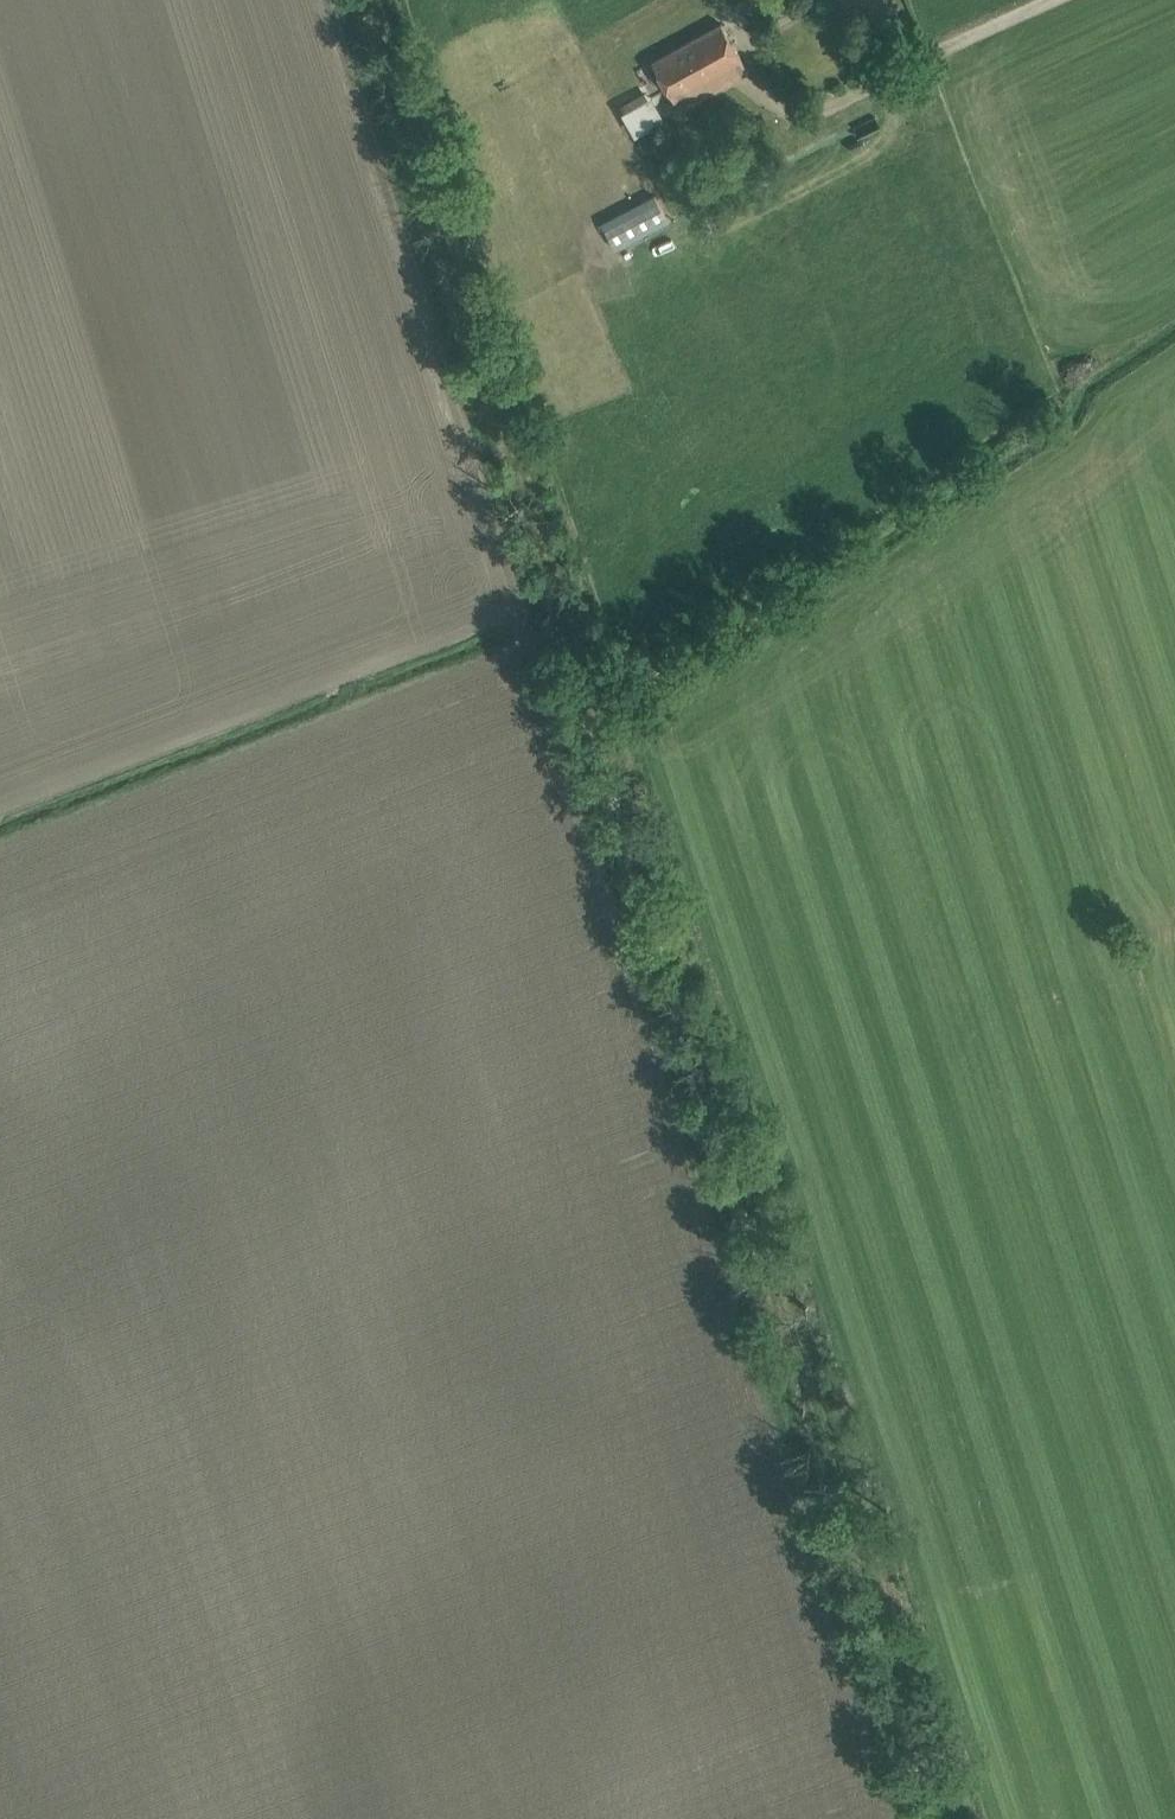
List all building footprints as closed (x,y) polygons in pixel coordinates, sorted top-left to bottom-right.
[(680,109),(749,70),(722,22),(653,60),(680,109)]
